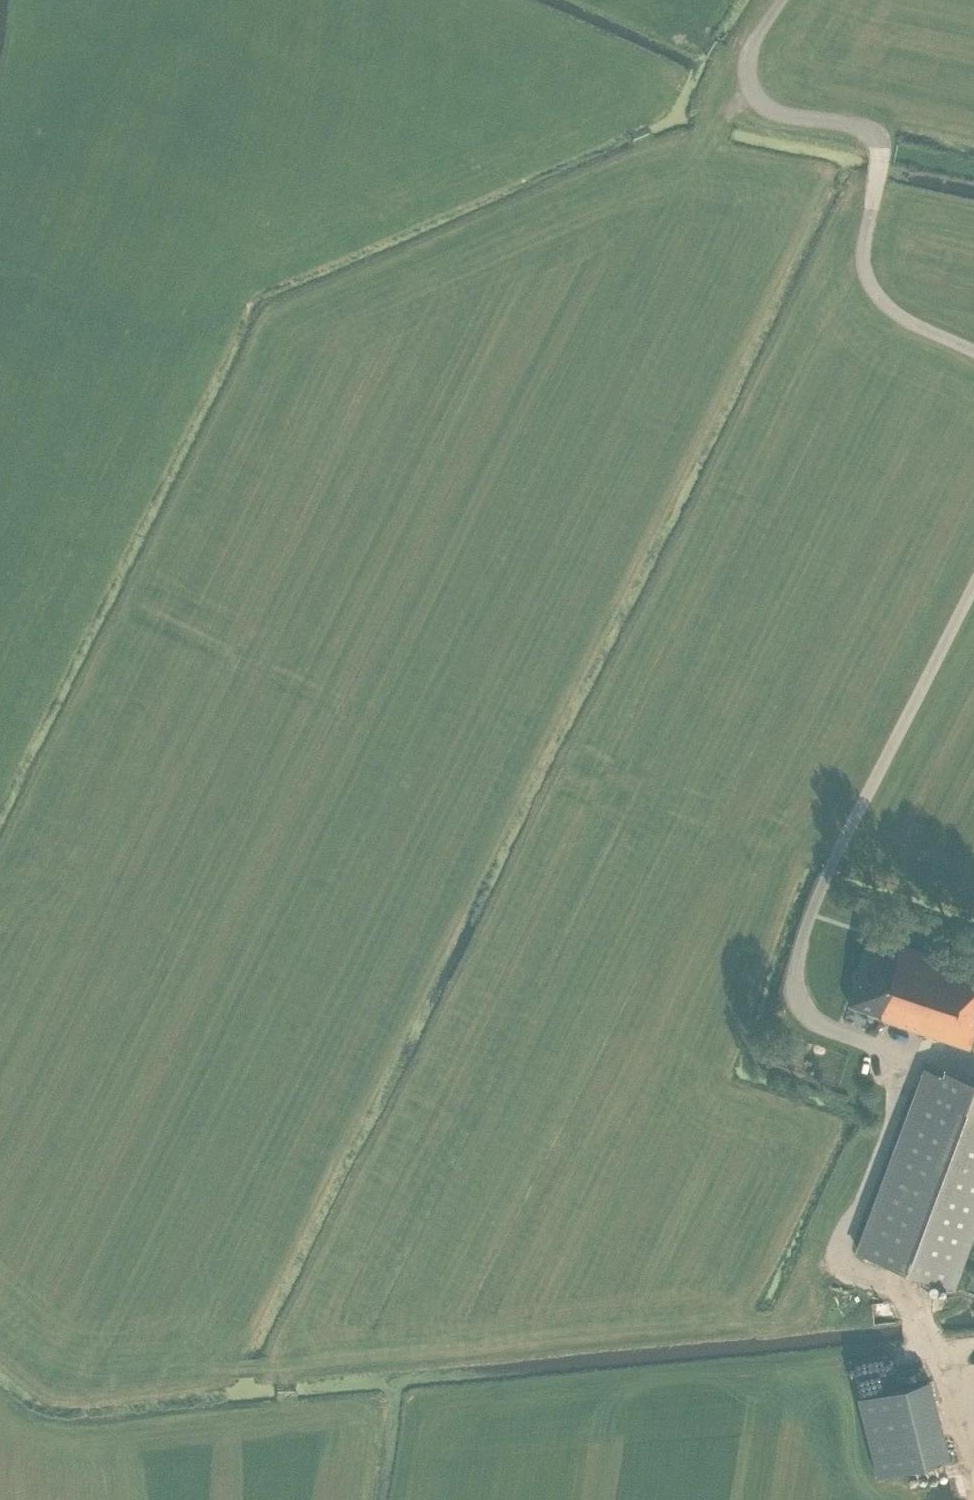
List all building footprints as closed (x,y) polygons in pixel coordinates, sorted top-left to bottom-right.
[(970,1048),(973,1035),(973,969),(897,943),(895,947),(891,946),(892,944),(872,937),(849,1005),(869,1011),(868,1013),(970,1048)] [(973,1232),(973,1080),(944,1069),(942,1074),(925,1069),(857,1251),(954,1286),(973,1232)]
